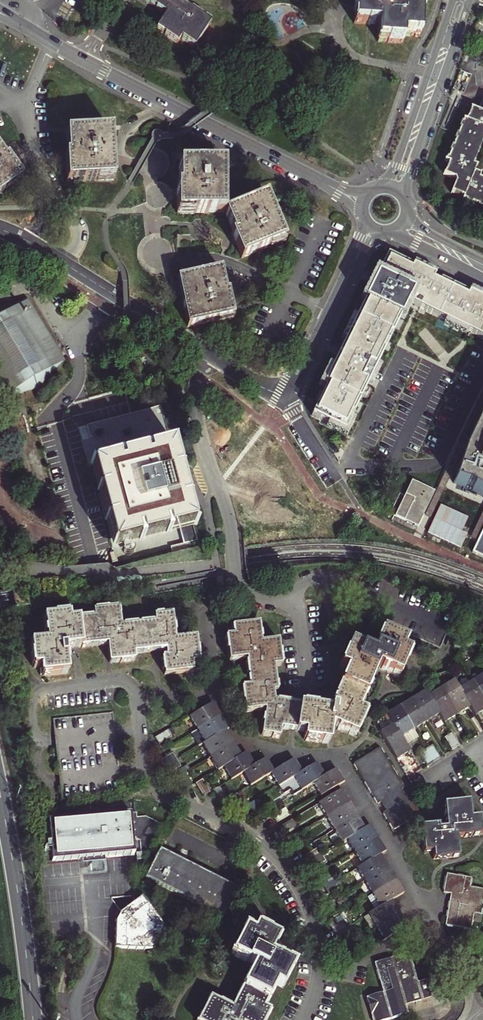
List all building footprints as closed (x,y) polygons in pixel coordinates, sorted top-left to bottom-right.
[(169,13),(166,17),(159,28),(179,41),(183,36),(197,45),(212,22),(186,4),(188,0),(149,0),(169,13)] [(358,11),(357,22),(382,24),(381,39),(405,41),(406,33),(422,34),(424,9),(392,7),(392,0),(359,0),(358,11)] [(474,108),(469,120),(466,119),(465,122),(463,122),(461,128),(463,128),(461,134),(459,133),(457,139),(458,140),(456,146),(454,145),(452,151),(453,152),(451,157),(450,157),(448,160),(452,162),(447,173),(457,178),(458,181),(455,191),(466,196),(465,198),(469,200),(468,202),(474,204),(475,202),(480,204),(479,206),(482,208),(482,178),(481,178),(482,174),(476,172),(479,166),(475,164),(482,145),(482,112),(474,108)] [(111,158),(110,151),(108,151),(107,128),(64,130),(65,152),(63,153),(65,179),(112,177),(111,158)] [(184,157),(184,149),(174,149),(175,158),(184,157)] [(20,174),(9,160),(5,153),(3,154),(0,151),(0,189),(20,174)] [(175,211),(223,210),(222,184),(220,184),(220,161),(177,162),(177,185),(175,184),(175,189),(175,211)] [(283,238),(273,214),(270,215),(262,194),(223,210),(231,231),(229,232),(240,256),(283,238)] [(479,338),(482,331),(482,297),(432,273),(385,251),(363,298),(340,346),(309,413),(348,432),(408,305),(479,338)] [(224,289),(219,267),(177,276),(180,286),(182,298),(180,299),(186,324),(231,315),(226,288),(224,289)] [(24,298),(0,305),(0,396),(35,386),(61,359),(24,298)] [(466,443),(462,451),(453,482),(470,488),(481,495),(482,492),(482,407),(466,443)] [(195,532),(172,448),(169,449),(167,448),(164,453),(149,457),(147,453),(143,454),(144,458),(122,464),(121,461),(116,462),(117,465),(100,470),(95,466),(94,467),(99,470),(101,478),(103,487),(99,488),(100,491),(104,490),(111,517),(108,518),(108,520),(112,519),(116,535),(113,540),(116,541),(118,537),(135,532),(136,536),(140,535),(139,531),(162,525),(163,529),(167,528),(166,523),(179,520),(183,535),(170,539),(171,544),(190,539),(188,534),(195,532)] [(417,525),(420,517),(433,490),(411,479),(394,514),(417,525)] [(475,543),(472,551),(482,556),(482,526),(475,543)] [(448,629),(456,608),(363,569),(357,582),(355,588),(347,607),(367,616),(440,647),(446,633),(448,629)] [(196,662),(194,638),(173,640),(172,626),(171,615),(154,616),(154,622),(119,626),(117,609),(92,611),(93,617),(68,620),(67,615),(43,618),(45,641),(30,643),(32,668),(40,667),(40,675),(67,673),(64,648),(75,647),(104,644),(107,644),(109,662),(133,660),(132,654),(151,651),(154,651),(164,650),(165,657),(162,658),(164,674),(191,671),(190,662),(196,662)] [(293,729),(295,729),(299,704),(298,704),(282,701),(273,700),(272,691),(275,690),(272,665),(280,664),(276,639),(260,641),(257,622),(233,625),(233,634),(226,635),(228,647),(229,659),(246,657),(249,685),(242,686),(245,710),(264,708),(261,733),(278,736),(279,726),(293,729)] [(307,705),(299,704),(295,729),(304,730),(304,738),(328,741),(331,724),(354,734),(364,712),(357,709),(375,665),(384,669),(397,675),(401,665),(407,652),(401,649),(404,641),(381,631),(372,652),(349,643),(340,666),(346,669),(330,709),(307,705)] [(473,680),(482,697),(482,674),(473,680)] [(454,679),(441,687),(458,714),(471,706),(460,688),(454,679)] [(471,706),(476,714),(482,710),(482,697),(473,680),(460,688),(471,706)] [(458,714),(441,687),(429,695),(441,714),(446,722),(458,714)] [(426,690),(412,699),(427,722),(441,714),(429,695),(426,690)] [(399,707),(413,730),(427,722),(412,699),(399,707)] [(221,716),(213,702),(189,717),(197,730),(221,716)] [(386,714),(393,725),(401,738),(413,730),(399,707),(386,714)] [(228,728),(221,716),(197,730),(205,743),(226,730),(228,728)] [(380,732),(382,736),(397,760),(409,752),(401,738),(393,725),(380,732)] [(171,736),(167,730),(155,737),(159,744),(171,736)] [(205,743),(202,744),(210,757),(234,743),(226,730),(205,743)] [(460,745),(452,733),(446,737),(453,750),(460,745)] [(241,756),(234,743),(210,757),(217,770),(223,766),(241,756)] [(425,750),(433,762),(439,758),(432,746),(425,750)] [(384,801),(381,803),(386,812),(384,813),(394,829),(419,814),(409,798),(407,799),(402,790),(404,789),(379,749),(354,765),(378,803),(380,801),(384,800),(384,801)] [(433,762),(425,750),(420,753),(427,766),(433,762)] [(160,761),(164,767),(177,760),(172,753),(160,761)] [(241,756),(223,766),(231,779),(242,773),(254,765),(247,753),(241,756)] [(254,765),(242,773),(250,786),(271,773),(274,771),(266,758),(254,765)] [(302,772),(294,759),(274,771),(271,773),(279,786),(302,772)] [(181,766),(177,760),(164,767),(168,774),(181,766)] [(313,783),(325,776),(317,763),(302,772),(279,786),(284,794),(291,790),(294,795),(301,790),(313,783)] [(320,796),(344,782),(336,769),(325,776),(313,783),(320,796)] [(193,785),(185,772),(178,776),(186,789),(193,785)] [(203,796),(210,792),(202,779),(195,783),(203,796)] [(228,799),(219,786),(213,790),(221,803),(228,799)] [(340,790),(316,804),(324,817),(348,802),(340,790)] [(245,806),(237,793),(230,797),(238,810),(245,806)] [(255,817),(262,813),(255,800),(248,805),(255,817)] [(481,833),(479,817),(471,817),(469,801),(444,804),(446,827),(439,827),(438,824),(421,826),(423,851),(433,850),(433,858),(442,857),(445,857),(457,855),(456,842),(456,836),(481,833)] [(348,802),(324,817),(333,830),(356,815),(348,802)] [(276,823),(289,815),(286,808),(272,816),(276,823)] [(356,815),(333,830),(340,842),(345,839),(364,828),(356,815)] [(295,825),(291,819),(279,826),(283,833),(295,825)] [(370,824),(364,828),(345,839),(353,852),(378,837),(370,824)] [(293,836),(287,840),(295,853),(301,849),(293,836)] [(385,850),(378,837),(353,852),(361,865),(380,853),(385,850)] [(317,847),(304,854),(309,861),(321,854),(317,847)] [(163,851),(158,848),(143,877),(160,886),(219,916),(234,887),(232,886),(227,884),(180,860),(163,851)] [(356,868),(363,881),(388,866),(380,853),(361,865),(356,868)] [(325,861),(321,854),(309,861),(313,868),(325,861)] [(371,894),(396,880),(388,866),(363,881),(371,894)] [(333,873),(320,881),(325,888),(337,880),(333,873)] [(482,899),(482,889),(469,886),(470,878),(455,875),(446,874),(443,892),(450,893),(455,894),(454,900),(449,900),(446,924),(470,928),(473,912),(481,913),(482,899)] [(341,887),(337,880),(325,888),(329,895),(341,887)] [(396,880),(371,894),(379,907),(391,900),(403,893),(396,880)] [(152,948),(163,927),(141,897),(119,912),(122,916),(119,922),(115,921),(114,947),(119,947),(152,948)] [(399,913),(391,900),(379,907),(368,914),(376,927),(399,913)] [(340,913),(332,901),(326,904),(333,917),(340,913)] [(406,925),(399,913),(376,927),(383,939),(406,925)] [(335,935),(348,927),(343,920),(331,928),(335,935)] [(291,965),(269,954),(277,938),(265,933),(254,927),(251,933),(244,930),(231,953),(245,960),(253,964),(232,1005),(231,1007),(209,998),(198,1019),(263,1019),(268,1009),(263,1007),(274,984),(280,987),(291,965)] [(351,933),(348,927),(335,935),(338,941),(351,933)] [(350,960),(342,947),(336,951),(343,964),(350,960)] [(408,1013),(405,1005),(416,1001),(430,997),(425,980),(417,982),(409,952),(399,955),(374,962),(382,992),(366,997),(367,1003),(372,1019),(383,1019),(402,1015),(408,1013)]
